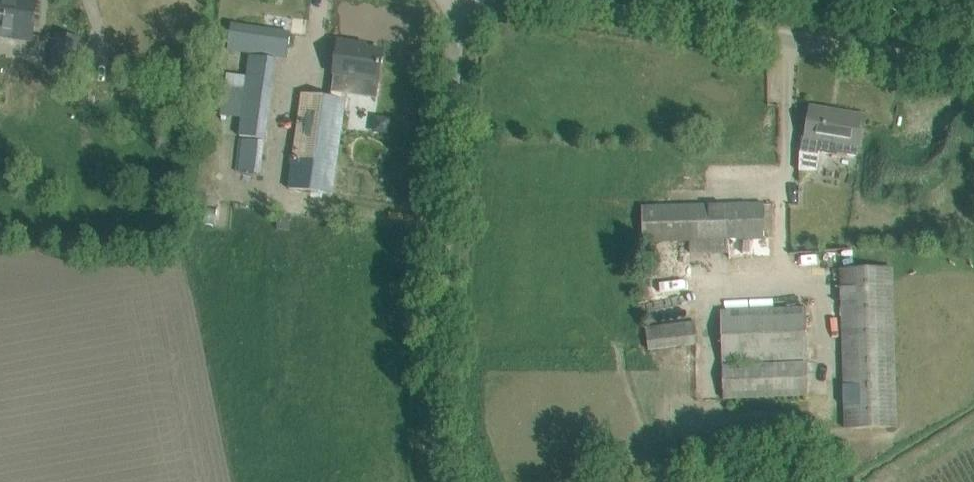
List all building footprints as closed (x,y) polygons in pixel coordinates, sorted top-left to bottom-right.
[(32,42),(32,35),(37,0),(0,0),(0,38),(32,42)] [(227,49),(287,58),(290,33),(231,25),(227,49)] [(289,189),(332,195),(349,76),(378,80),(382,51),(356,47),(356,43),(339,41),(331,98),(302,94),(289,189)] [(226,75),(221,116),(242,119),(240,136),(265,140),(267,140),(278,59),(250,55),(247,77),(226,75)] [(803,137),(800,152),(818,155),(819,152),(836,154),(838,143),(860,146),(864,117),(811,108),(806,137),(803,137)] [(240,155),(238,171),(261,174),(265,142),(241,138),(238,155),(240,155)] [(753,256),(785,255),(784,248),(771,249),(770,238),(784,238),(783,204),(764,204),(763,197),(739,197),(739,205),(642,208),(643,242),(727,240),(728,258),(753,258),(753,256)] [(841,269),(845,428),(896,426),(891,268),(841,269)] [(681,295),(681,272),(654,273),(655,296),(681,295)] [(720,311),(723,398),(808,396),(806,308),(720,311)] [(645,328),(648,351),(698,344),(695,321),(645,328)]
